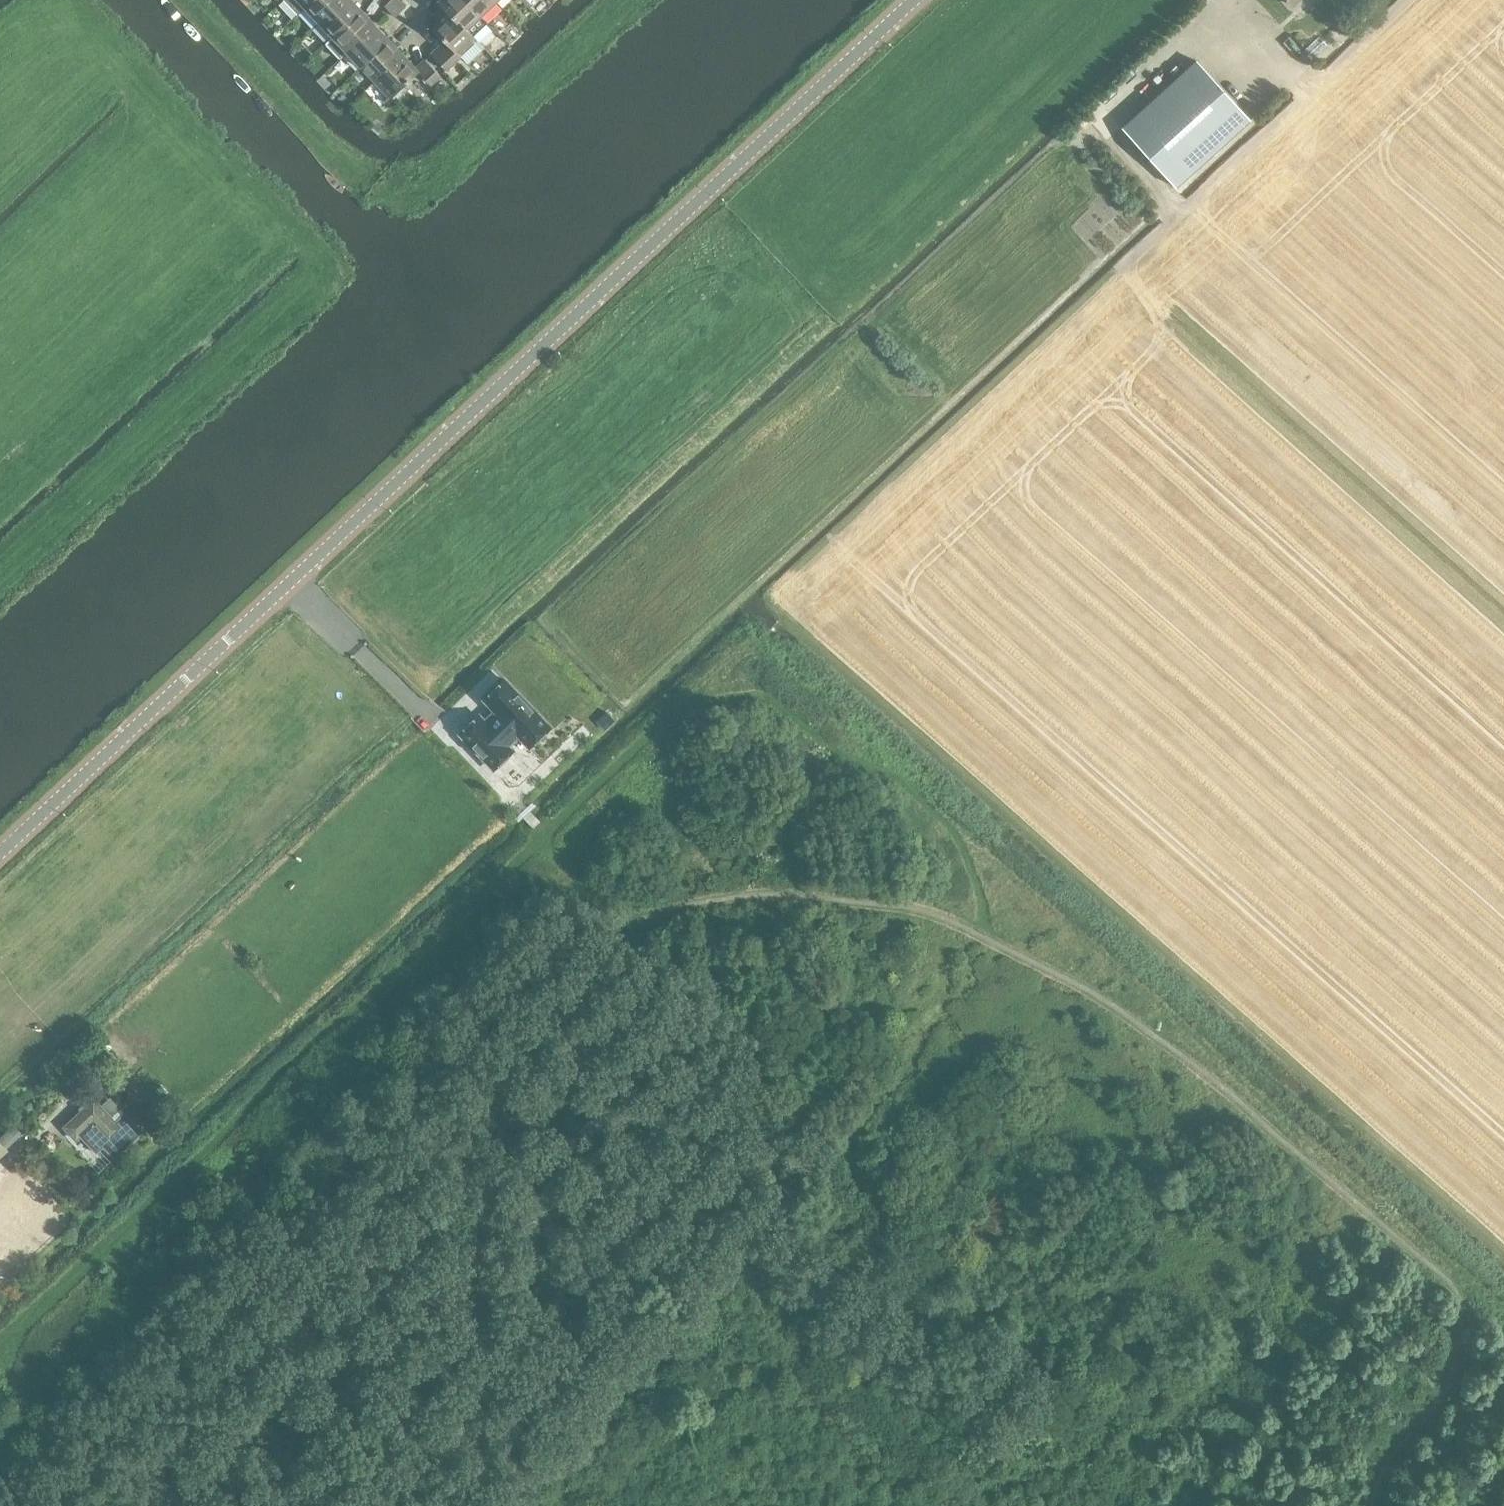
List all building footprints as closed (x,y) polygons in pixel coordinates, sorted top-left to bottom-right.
[(297,13),(305,6),(304,6),(311,0),(285,0),(297,13)] [(341,0),(311,0),(304,6),(305,6),(318,21),(341,0)] [(318,21),(332,36),(362,8),(354,0),(341,0),(318,21)] [(400,0),(389,0),(384,4),(390,10),(400,0)] [(400,0),(390,10),(395,16),(405,6),(400,0)] [(474,35),(488,22),(481,15),(480,15),(466,0),(438,0),(437,1),(448,12),(449,11),(465,29),(467,28),(474,35)] [(494,0),(466,0),(480,15),(481,15),(495,1),(494,0)] [(1308,0),(1284,0),(1295,12),(1308,0)] [(326,41),(336,51),(341,56),(344,54),(346,51),(376,23),(362,8),(337,31),(332,36),(326,41)] [(444,39),(436,47),(452,65),(478,40),(474,35),(467,28),(465,29),(449,11),(448,12),(433,27),(444,39)] [(376,23),(346,51),(360,66),(390,38),(376,23)] [(390,38),(360,66),(374,80),(404,53),(390,38)] [(436,47),(431,53),(447,70),(452,65),(436,47)] [(404,53),(374,80),(388,95),(383,100),(385,102),(418,71),(431,84),(441,75),(425,58),(416,66),(404,53)] [(1194,62),(1164,89),(1120,128),(1174,189),(1248,122),(1194,62)] [(475,710),(456,731),(489,765),(508,746),(502,741),(508,734),(520,745),(540,725),(494,679),(474,699),(483,708),(478,713),(475,710)] [(95,1130),(108,1118),(91,1100),(61,1127),(69,1137),(87,1121),(95,1130)] [(1,1133),(7,1143),(19,1135),(13,1125),(1,1133)] [(9,1150),(0,1140),(0,1158),(9,1150)]
